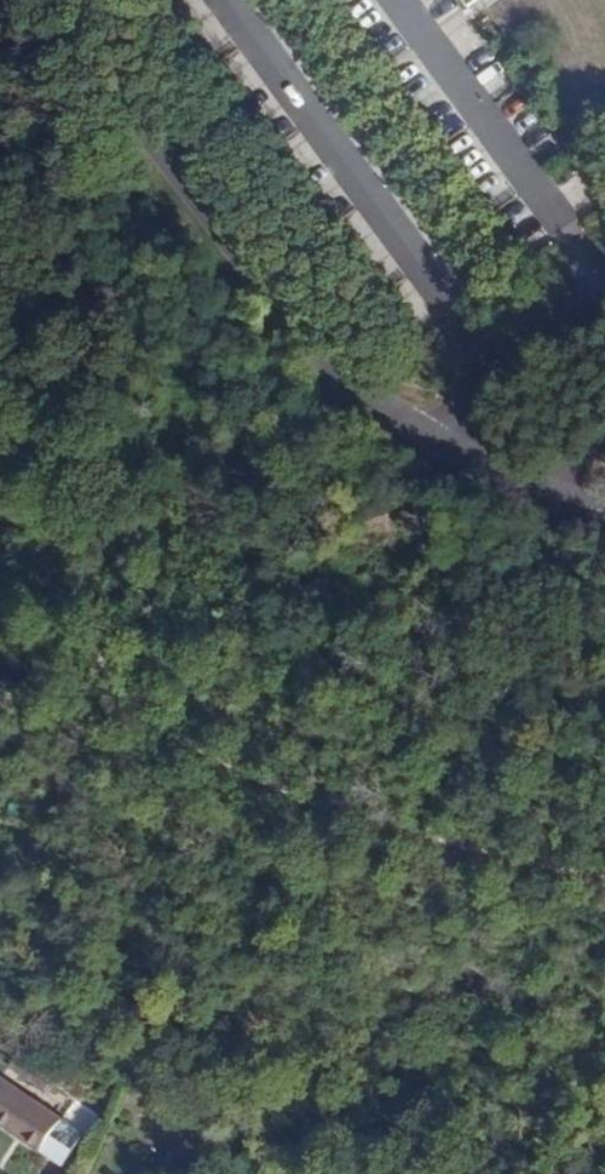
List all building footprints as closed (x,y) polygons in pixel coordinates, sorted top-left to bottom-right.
[(98,1117),(68,1099),(55,1120),(0,1085),(0,1131),(63,1171),(98,1117)]
